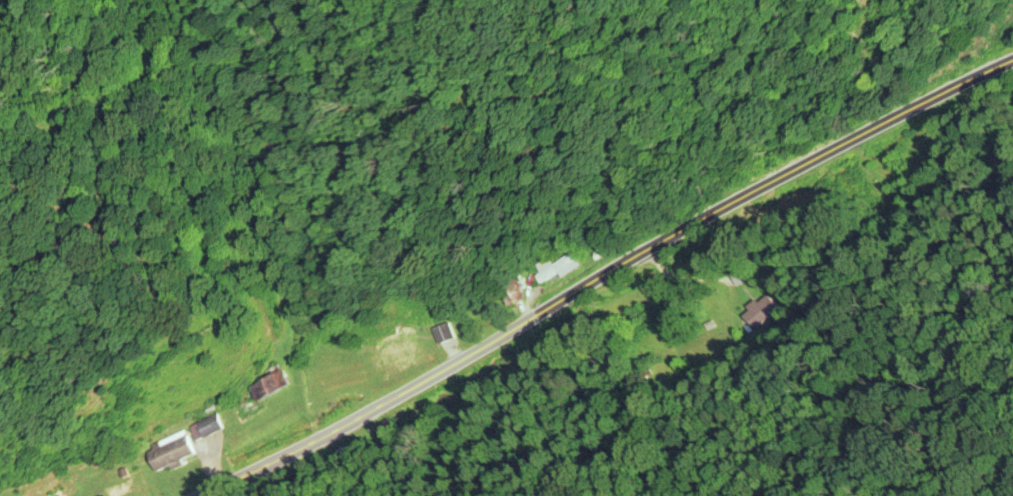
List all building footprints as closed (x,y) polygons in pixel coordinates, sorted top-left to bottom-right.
[(886,170),(889,179),(905,175),(902,165),(886,170)] [(550,257),(538,263),(543,271),(538,274),(543,284),(582,263),(576,251),(554,263),(550,257)] [(749,279),(746,270),(734,275),(738,284),(749,279)] [(510,291),(517,298),(525,291),(518,283),(510,291)] [(742,314),(755,328),(778,307),(765,292),(742,314)] [(435,327),(441,343),(457,337),(451,321),(435,327)] [(251,388),(262,404),(292,382),(281,367),(251,388)] [(224,428),(217,413),(197,422),(203,437),(224,428)] [(197,454),(186,434),(149,453),(160,473),(197,454)]
